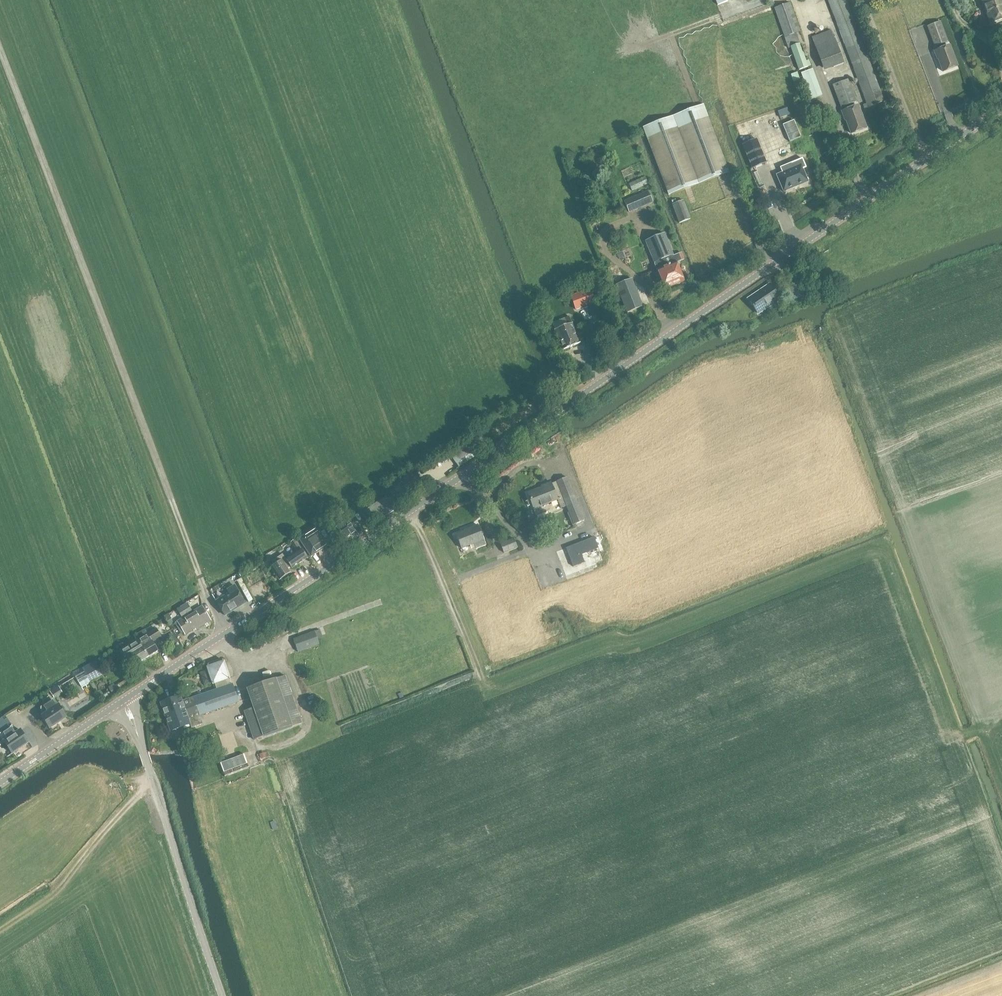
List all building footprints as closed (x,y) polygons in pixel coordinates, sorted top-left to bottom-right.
[(829,6),(868,109),(884,102),(846,0),(827,0),(829,6)] [(990,24),(1001,19),(1001,0),(981,0),(990,24)] [(784,38),(784,37),(788,48),(790,47),(799,71),(808,67),(811,66),(809,60),(806,61),(799,43),(796,33),(800,32),(790,3),(774,8),(784,38)] [(934,47),(948,42),(940,22),(926,27),(934,47)] [(834,38),(831,30),(811,37),(824,71),(843,64),(834,38)] [(957,67),(949,45),(934,51),(936,58),(937,57),(942,72),(957,67)] [(810,99),(822,95),(812,69),(801,73),(810,99)] [(840,108),(856,102),(848,79),(832,85),(840,108)] [(668,195),(719,176),(729,172),(703,105),(642,127),(668,195)] [(866,128),(857,105),(841,111),(844,119),(845,118),(851,134),(866,128)] [(743,140),(755,135),(748,120),(736,125),(743,140)] [(793,120),(782,125),(789,142),(800,137),(793,120)] [(752,168),(766,163),(757,139),(742,145),(752,168)] [(782,173),(776,175),(783,192),(807,182),(802,169),(806,168),(802,158),(791,163),(793,169),(782,173)] [(631,191),(647,183),(645,177),(628,184),(631,191)] [(642,189),(614,200),(620,215),(647,205),(642,189)] [(683,200),(672,204),(679,223),(690,219),(683,200)] [(673,255),(664,234),(646,241),(665,289),(683,282),(676,263),(684,260),(681,252),(673,255)] [(617,265),(609,268),(614,282),(623,279),(617,265)] [(631,279),(616,285),(626,312),(642,306),(631,279)] [(786,287),(788,293),(791,301),(795,299),(804,295),(799,282),(786,287)] [(770,284),(748,299),(758,314),(780,300),(770,284)] [(571,298),(575,310),(596,302),(591,290),(571,298)] [(572,323),(571,323),(567,325),(564,318),(556,322),(554,323),(553,325),(553,327),(554,330),(562,351),(580,344),(572,323)] [(373,524),(399,506),(396,502),(423,484),(414,470),(386,488),(390,493),(364,510),(373,524)] [(550,483),(527,492),(536,516),(549,511),(546,505),(558,500),(561,508),(566,506),(576,502),(566,477),(551,484),(550,483)] [(336,544),(355,532),(347,520),(328,533),(336,544)] [(311,557),(332,543),(320,525),(299,539),(311,557)] [(485,544),(477,525),(468,528),(469,529),(456,534),(461,548),(474,543),(475,548),(485,544)] [(579,554),(597,547),(594,537),(566,548),(573,567),(582,563),(579,554)] [(504,553),(517,548),(513,539),(500,544),(504,553)] [(291,568),(307,558),(294,540),(290,542),(296,552),(286,559),(282,554),(272,561),(274,565),(270,567),(279,580),(290,573),(287,568),(290,566),(291,568)] [(245,603),(234,586),(227,590),(229,594),(216,602),(224,615),(245,603)] [(183,617),(177,621),(185,634),(197,627),(198,628),(210,620),(201,606),(192,612),(188,605),(179,610),(183,617)] [(158,651),(152,642),(161,637),(156,628),(139,638),(141,643),(140,644),(142,647),(140,648),(137,644),(130,649),(129,646),(119,652),(122,657),(132,652),(138,663),(158,651)] [(298,652),(316,646),(318,645),(314,632),(293,639),(298,652)] [(212,685),(230,679),(224,660),(206,667),(212,685)] [(84,671),(75,677),(81,688),(103,675),(94,661),(82,668),(84,671)] [(263,737),(302,724),(285,676),(246,689),(253,708),(244,711),(254,740),(263,736),(263,737)] [(122,689),(120,685),(119,683),(114,686),(113,684),(107,687),(110,691),(112,695),(122,689)] [(193,697),(200,716),(239,702),(233,683),(193,697)] [(58,686),(49,691),(53,698),(62,692),(58,686)] [(203,724),(200,716),(193,697),(182,701),(180,696),(160,703),(170,731),(190,724),(191,728),(203,724)] [(57,705),(53,699),(43,705),(47,712),(41,715),(50,728),(66,717),(58,704),(57,705)] [(0,734),(0,746),(5,743),(12,753),(29,742),(20,729),(16,732),(12,726),(0,734)] [(237,755),(221,762),(227,776),(243,770),(237,755)]
